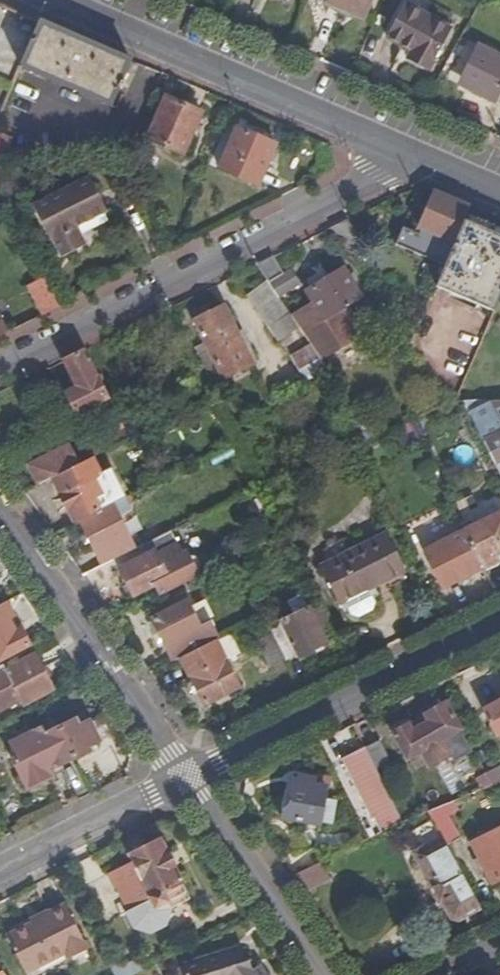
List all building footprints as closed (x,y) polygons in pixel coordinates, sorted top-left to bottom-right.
[(324,3),(363,20),(371,0),(325,0),(324,3)] [(360,26),(363,20),(324,3),(321,9),(360,26)] [(407,60),(430,72),(454,30),(407,4),(388,37),(412,50),(407,60)] [(2,7),(0,12),(0,40),(28,52),(41,23),(2,7)] [(28,52),(21,68),(110,106),(130,61),(41,23),(28,52)] [(476,47),(460,81),(480,91),(478,96),(493,102),(495,100),(499,102),(499,57),(476,47)] [(167,99),(150,140),(186,155),(203,115),(167,99)] [(277,147),(238,130),(221,170),(259,187),(277,147)] [(0,135),(0,159),(4,159),(12,140),(0,135)] [(87,246),(79,229),(108,214),(90,178),(34,206),(51,243),(54,241),(63,258),(87,246)] [(440,240),(453,246),(464,222),(470,209),(435,194),(419,230),(432,236),(430,240),(438,244),(440,240)] [(347,220),(331,228),(347,252),(361,244),(347,220)] [(453,246),(433,289),(492,315),(499,297),(499,238),(464,222),(453,246)] [(256,264),(278,296),(299,283),(291,270),(285,273),(274,256),(256,264)] [(344,269),(308,291),(326,319),(361,297),(344,269)] [(43,315),(62,306),(47,279),(29,289),(43,315)] [(284,338),(300,328),(279,298),(264,308),(284,338)] [(224,378),(253,364),(224,307),(195,320),(224,378)] [(9,332),(2,320),(0,321),(0,337),(9,332)] [(295,355),(311,345),(301,331),(286,341),(295,355)] [(84,348),(65,358),(76,381),(64,387),(77,413),(109,398),(84,348)] [(316,386),(334,378),(315,352),(300,362),(316,386)] [(468,408),(496,464),(499,462),(499,403),(492,402),(490,404),(488,400),(465,401),(468,408)] [(93,456),(129,439),(123,428),(88,446),(93,456)] [(50,477),(79,464),(70,446),(29,466),(38,484),(50,477)] [(91,499),(97,511),(107,505),(94,478),(100,476),(99,473),(91,457),(79,464),(50,477),(59,494),(67,491),(75,507),(91,499)] [(12,474),(23,491),(38,484),(29,466),(12,474)] [(110,467),(99,473),(100,476),(94,478),(107,505),(111,504),(124,497),(110,467)] [(111,504),(114,510),(151,491),(148,484),(124,497),(111,504)] [(134,549),(114,510),(111,504),(107,505),(97,511),(79,520),(102,565),(134,549)] [(465,532),(484,570),(499,562),(499,560),(498,555),(499,554),(499,515),(465,532)] [(484,570),(465,532),(426,552),(444,589),(484,570)] [(325,566),(343,602),(373,587),(405,571),(387,535),(325,566)] [(133,595),(168,579),(155,553),(120,569),(133,595)] [(379,598),(373,587),(343,602),(348,612),(351,611),(353,614),(362,618),(375,612),(378,606),(375,600),(379,598)] [(271,629),(286,660),(299,653),(301,655),(325,643),(323,637),(336,631),(322,603),(309,610),(302,597),(289,603),(295,616),(284,621),(285,622),(271,629)] [(153,617),(175,661),(181,658),(216,640),(219,638),(209,620),(200,625),(187,601),(153,617)] [(0,605),(0,660),(29,645),(6,602),(0,605)] [(286,660),(271,629),(258,636),(274,667),(287,661),(286,660)] [(216,640),(181,658),(204,701),(239,683),(216,640)] [(6,670),(8,675),(20,697),(16,700),(19,705),(52,687),(35,655),(6,670)] [(8,675),(6,670),(3,665),(0,666),(0,679),(8,675)] [(483,711),(495,735),(499,733),(499,703),(483,711)] [(448,710),(440,706),(426,714),(427,723),(410,732),(407,725),(390,734),(405,761),(460,730),(448,710)] [(58,727),(74,757),(92,749),(90,744),(99,740),(90,721),(80,725),(77,719),(58,727)] [(74,757),(58,727),(45,734),(41,726),(14,738),(30,773),(57,760),(59,764),(74,757)] [(363,748),(378,775),(390,768),(377,741),(363,748)] [(378,775),(363,748),(340,760),(371,818),(373,817),(381,832),(402,822),(378,775)] [(484,773),(490,784),(499,780),(499,768),(499,766),(484,773)] [(323,800),(324,788),(313,786),(313,780),(298,777),(297,787),(287,786),(282,818),(319,824),(320,820),(328,821),(332,801),(323,800)] [(428,811),(442,837),(446,844),(458,838),(447,816),(458,810),(453,800),(428,811)] [(491,881),(499,877),(499,828),(472,842),(491,881)] [(457,919),(481,907),(446,844),(442,837),(413,853),(437,900),(441,899),(450,916),(457,919)] [(150,899),(157,913),(188,899),(172,866),(177,863),(167,844),(162,846),(159,841),(128,856),(131,863),(109,874),(126,910),(128,909),(150,899)] [(316,864),(292,875),(303,891),(329,877),(322,861),(316,864)] [(150,899),(128,909),(136,924),(157,913),(150,899)] [(7,936),(17,957),(27,952),(33,965),(63,950),(65,955),(85,945),(65,904),(46,914),(47,916),(7,936)] [(259,963),(251,969),(245,960),(248,959),(240,947),(183,965),(186,974),(267,974),(259,963)] [(27,952),(17,957),(23,969),(33,965),(27,952)]
